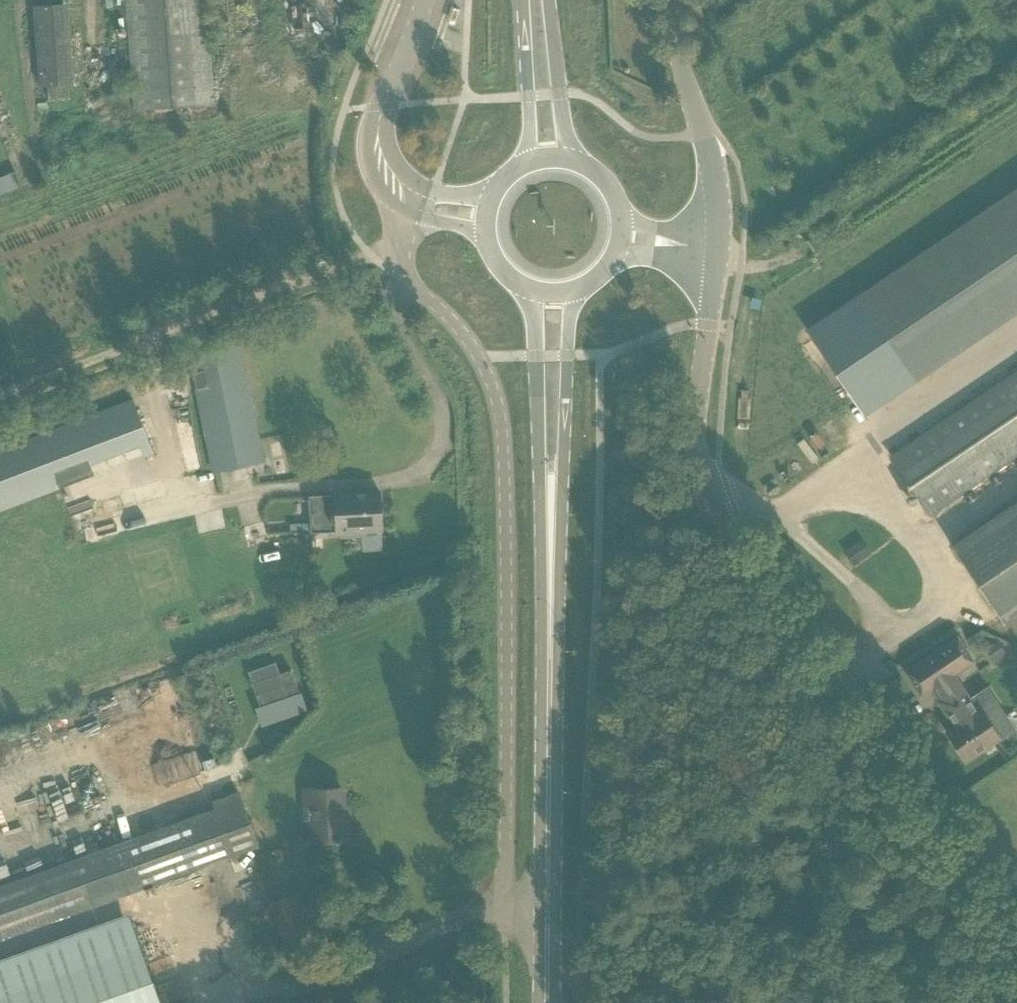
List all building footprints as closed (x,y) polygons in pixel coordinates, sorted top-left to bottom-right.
[(134,110),(213,104),(206,0),(126,0),(134,110)] [(33,6),(35,26),(39,86),(47,86),(49,101),(69,99),(62,4),(33,6)] [(23,185),(17,171),(0,177),(0,194),(23,185)] [(1016,312),(1016,188),(856,296),(913,382),(1016,312)] [(240,343),(188,354),(212,473),(265,462),(258,433),(240,343)] [(947,503),(1016,456),(1016,371),(894,454),(893,452),(890,454),(931,514),(947,503)] [(0,447),(0,512),(152,454),(131,397),(0,447)] [(282,428),(262,432),(273,482),(293,478),(294,475),(292,464),(289,462),(282,428)] [(309,497),(311,533),(381,529),(379,492),(334,494),(334,495),(309,497)] [(968,570),(1003,622),(1016,612),(1016,505),(953,548),(968,570)] [(929,659),(928,657),(906,672),(922,696),(973,662),(958,638),(937,652),(938,654),(929,659)] [(276,663),(249,673),(261,707),(300,694),(292,671),(280,675),(276,663)] [(165,775),(201,766),(189,722),(188,722),(177,679),(172,680),(176,697),(163,700),(167,716),(111,731),(116,748),(127,745),(133,768),(161,761),(165,775)] [(961,686),(938,702),(954,727),(946,732),(966,762),(996,742),(986,727),(990,724),(980,709),(978,711),(961,686)] [(200,774),(187,775),(188,797),(202,796),(200,774)] [(306,790),(307,805),(314,805),(315,841),(350,839),(349,821),(343,821),(341,789),(306,790)] [(4,937),(215,862),(233,855),(256,846),(237,793),(224,797),(213,802),(216,810),(191,818),(0,885),(0,938),(4,937)] [(299,892),(268,903),(283,957),(317,946),(299,892)] [(0,958),(0,1002),(166,1002),(139,915),(0,958)]
